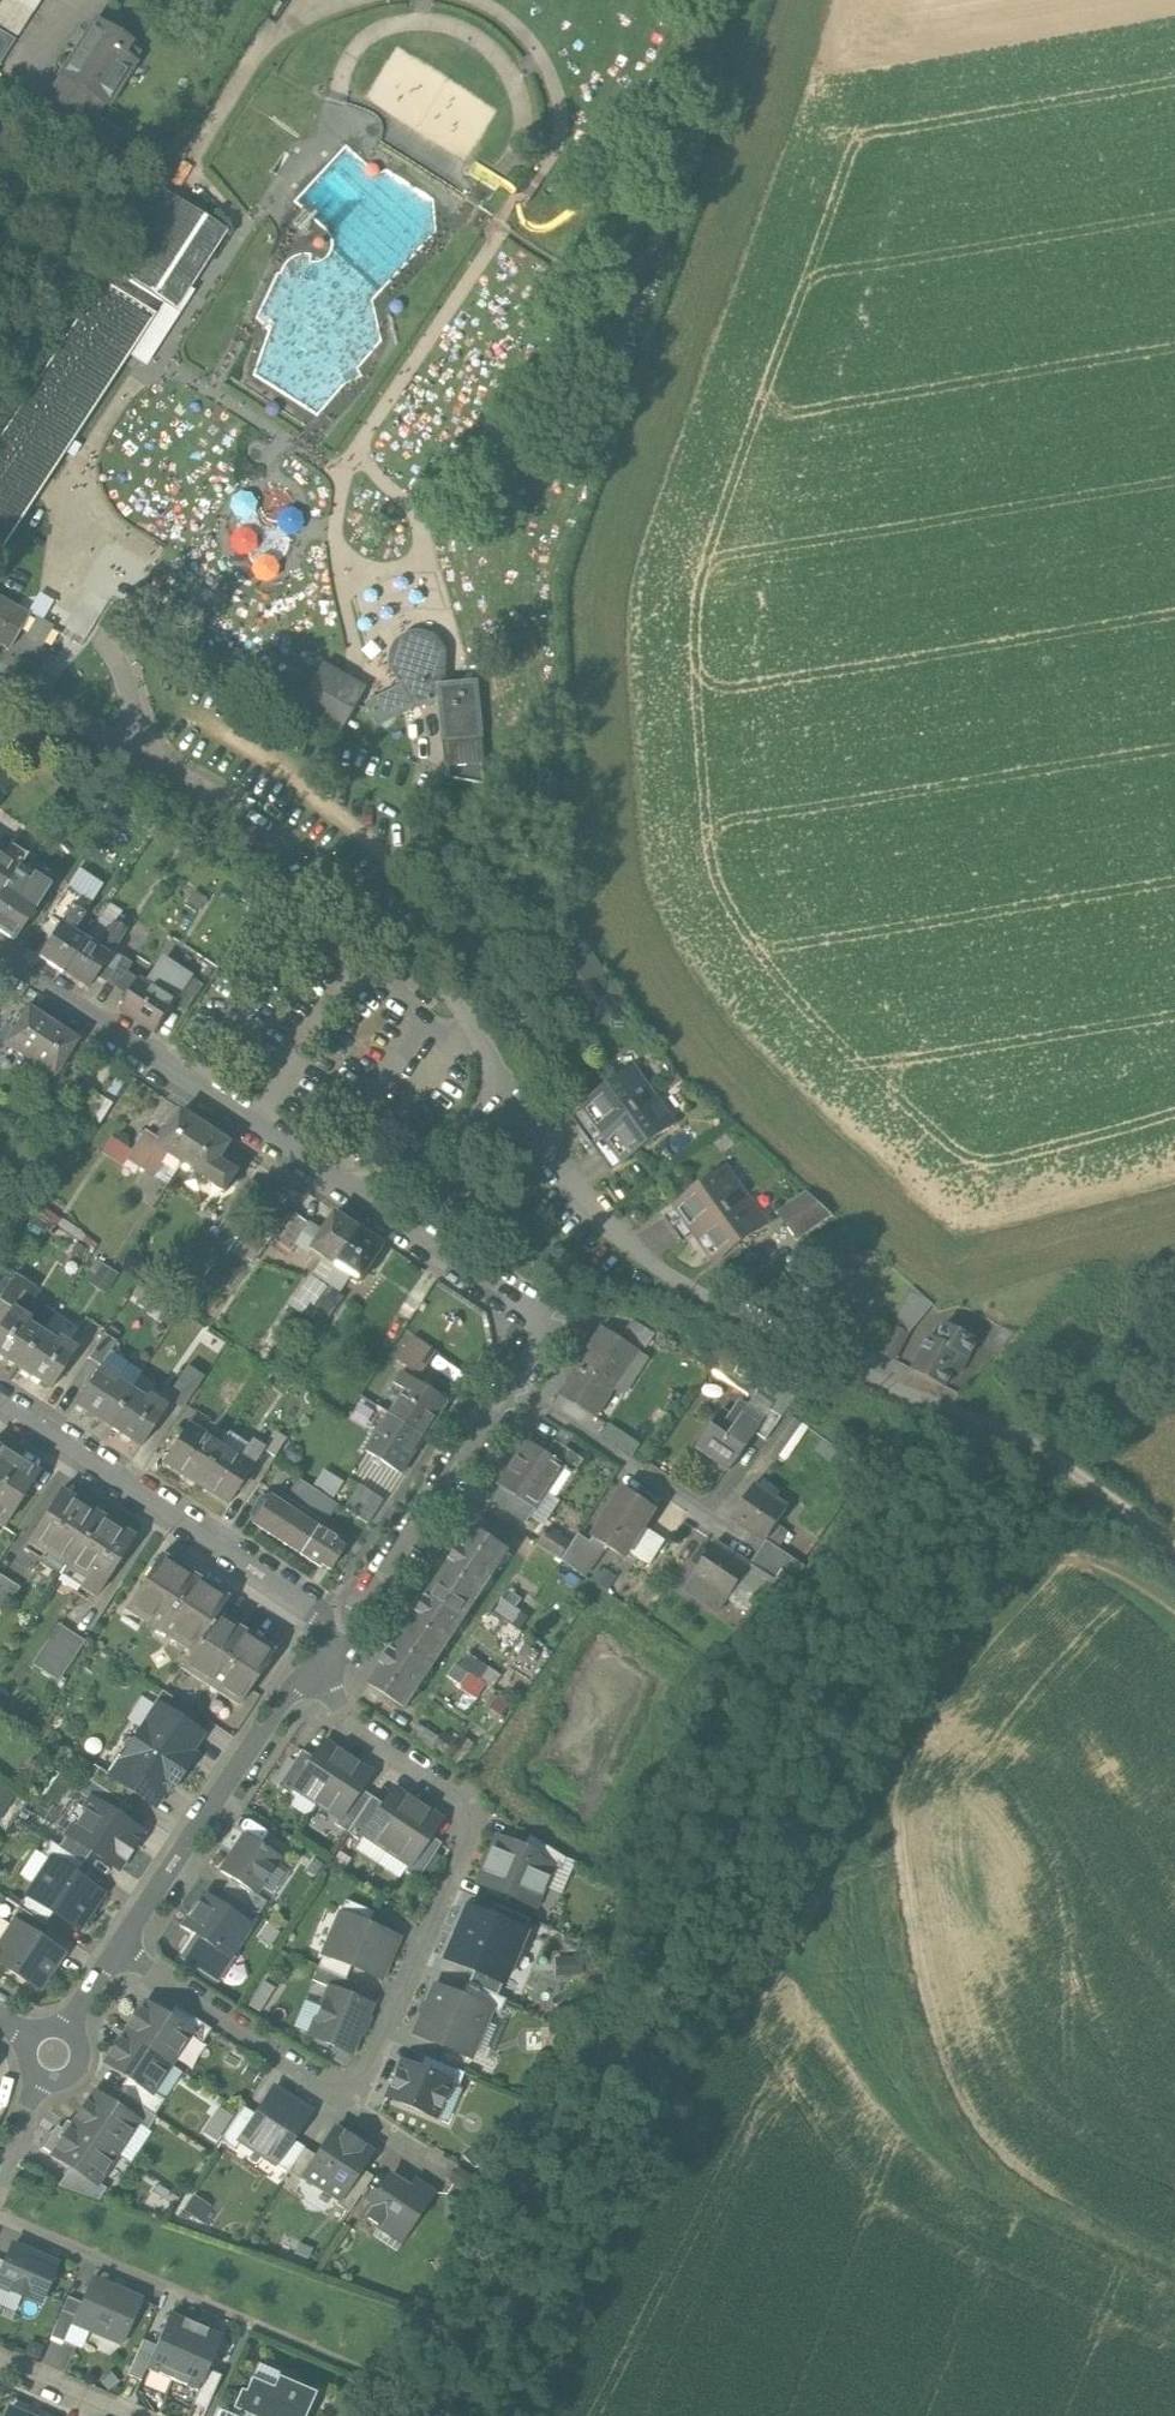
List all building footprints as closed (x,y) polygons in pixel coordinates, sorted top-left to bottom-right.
[(9,0),(2,0),(0,3),(0,30),(14,38),(30,13),(9,0)] [(39,12),(46,0),(18,0),(39,12)] [(95,26),(62,76),(90,94),(103,103),(136,53),(95,26)] [(90,94),(62,76),(40,109),(68,127),(90,94)] [(197,207),(149,282),(167,296),(187,309),(238,231),(197,207)] [(306,207),(292,221),(297,225),(310,212),(306,207)] [(315,209),(299,226),(303,230),(319,212),(315,209)] [(103,282),(0,443),(0,549),(7,554),(73,449),(143,339),(157,316),(103,282)] [(0,594),(0,644),(10,649),(32,612),(0,594)] [(54,626),(37,616),(28,632),(45,642),(54,626)] [(412,639),(404,643),(398,650),(396,657),(396,664),(399,666),(417,704),(441,697),(441,687),(438,656),(440,653),(437,647),(431,642),(425,638),(412,639)] [(364,689),(322,666),(298,709),(340,733),(364,689)] [(473,685),(441,687),(441,697),(447,762),(480,759),(473,685)] [(480,759),(447,762),(448,776),(483,784),(480,759)] [(0,855),(0,900),(7,890),(5,889),(19,868),(0,855)] [(7,890),(0,900),(0,931),(16,942),(37,910),(7,890)] [(60,924),(39,957),(64,973),(85,940),(74,934),(91,908),(78,899),(62,925),(60,924)] [(97,949),(85,940),(64,973),(90,990),(128,931),(114,923),(97,949)] [(190,977),(165,961),(150,983),(175,999),(190,977)] [(176,1002),(139,978),(119,1009),(155,1033),(176,1002)] [(29,1008),(5,1045),(29,1061),(54,1024),(29,1008)] [(54,1024),(29,1061),(53,1077),(78,1040),(54,1024)] [(25,1065),(17,1060),(10,1071),(18,1076),(25,1065)] [(636,1071),(584,1109),(603,1136),(656,1098),(636,1071)] [(656,1098),(603,1136),(623,1163),(675,1125),(656,1098)] [(160,1141),(157,1146),(168,1154),(183,1163),(207,1126),(182,1109),(160,1141)] [(603,1136),(584,1109),(572,1117),(592,1144),(603,1136)] [(207,1126),(183,1163),(227,1191),(240,1171),(221,1159),(232,1142),(207,1126)] [(160,1141),(145,1131),(127,1158),(154,1175),(168,1154),(157,1146),(160,1141)] [(603,1136),(592,1144),(611,1172),(623,1163),(603,1136)] [(729,1171),(675,1210),(694,1236),(748,1198),(729,1171)] [(809,1195),(782,1215),(799,1238),(831,1214),(809,1195)] [(748,1198),(694,1236),(714,1264),(768,1225),(748,1198)] [(694,1236),(675,1210),(664,1218),(684,1244),(694,1236)] [(336,1211),(311,1248),(337,1265),(361,1228),(336,1211)] [(295,1214),(278,1241),(292,1250),(308,1223),(295,1214)] [(248,1230),(236,1222),(230,1232),(242,1240),(248,1230)] [(361,1228),(337,1265),(360,1282),(385,1244),(361,1228)] [(266,1242),(248,1230),(242,1240),(235,1250),(253,1262),(266,1242)] [(103,1262),(90,1281),(105,1291),(118,1271),(103,1262)] [(327,1288),(311,1277),(299,1295),(315,1306),(327,1288)] [(0,1328),(0,1357),(19,1369),(43,1333),(55,1313),(30,1297),(36,1287),(29,1282),(12,1308),(13,1308),(0,1328)] [(342,1298),(327,1288),(315,1306),(330,1316),(342,1298)] [(641,1349),(654,1332),(633,1317),(620,1334),(641,1349)] [(938,1340),(931,1336),(913,1371),(945,1387),(954,1371),(960,1374),(978,1340),(946,1323),(938,1340)] [(894,1326),(880,1354),(895,1361),(909,1334),(894,1326)] [(603,1328),(559,1394),(595,1415),(637,1351),(603,1328)] [(57,1342),(43,1333),(19,1369),(51,1390),(78,1350),(59,1338),(57,1342)] [(116,1343),(104,1335),(90,1359),(101,1366),(116,1343)] [(436,1351),(414,1336),(397,1361),(419,1376),(436,1351)] [(102,1366),(76,1407),(109,1428),(132,1391),(118,1382),(121,1378),(102,1366)] [(188,1367),(169,1396),(185,1407),(204,1378),(188,1367)] [(405,1392),(390,1415),(423,1437),(447,1401),(401,1371),(393,1384),(405,1392)] [(132,1391),(109,1428),(141,1448),(167,1408),(148,1396),(146,1400),(132,1391)] [(730,1415),(722,1410),(695,1449),(727,1471),(753,1434),(769,1411),(753,1399),(747,1408),(739,1403),(730,1415)] [(769,1411),(753,1434),(765,1440),(781,1419),(769,1411)] [(197,1413),(164,1463),(197,1484),(221,1445),(201,1432),(209,1420),(197,1413)] [(390,1415),(373,1439),(362,1432),(354,1443),(399,1473),(423,1437),(390,1415)] [(608,1422),(600,1435),(631,1456),(640,1443),(608,1422)] [(292,1431),(280,1423),(263,1448),(276,1456),(292,1431)] [(535,1507),(530,1515),(543,1524),(586,1457),(558,1439),(549,1453),(563,1463),(535,1507)] [(528,1441),(499,1484),(535,1507),(563,1463),(549,1453),(528,1441)] [(240,1458),(221,1445),(197,1484),(228,1505),(261,1455),(249,1447),(240,1458)] [(2,1527),(37,1474),(0,1449),(0,1526),(2,1527)] [(339,1505),(297,1478),(286,1495),(327,1523),(339,1505)] [(384,1500),(360,1484),(344,1508),(368,1523),(384,1500)] [(626,1490),(596,1536),(627,1557),(656,1509),(626,1490)] [(99,1515),(62,1492),(29,1542),(45,1553),(47,1550),(67,1564),(99,1515)] [(336,1542),(270,1499),(252,1526),(328,1576),(344,1551),(335,1545),(336,1542)] [(775,1523),(743,1502),(732,1519),(764,1540),(775,1523)] [(67,1564),(66,1566),(86,1579),(81,1587),(95,1596),(133,1537),(99,1515),(67,1564)] [(509,1549),(473,1526),(439,1579),(474,1602),(509,1549)] [(749,1565),(714,1543),(693,1577),(727,1599),(749,1565)] [(228,1600),(162,1557),(128,1609),(194,1653),(218,1616),(228,1600)] [(617,1575),(605,1566),(597,1578),(609,1586),(617,1575)] [(0,1576),(0,1611),(3,1613),(19,1588),(0,1576)] [(474,1602),(439,1579),(404,1631),(439,1655),(474,1602)] [(509,1582),(496,1605),(522,1620),(535,1598),(509,1582)] [(275,1653),(218,1616),(194,1653),(183,1669),(239,1706),(275,1653)] [(58,1626),(33,1665),(59,1682),(84,1643),(58,1626)] [(439,1655),(404,1631),(369,1684),(404,1707),(439,1655)] [(163,1691),(154,1704),(158,1706),(159,1705),(165,1709),(173,1697),(163,1691)] [(165,1709),(159,1705),(158,1706),(157,1707),(163,1711),(154,1724),(146,1724),(135,1741),(183,1773),(195,1755),(191,1752),(203,1734),(165,1709)] [(120,1755),(108,1773),(112,1775),(111,1777),(133,1791),(155,1806),(167,1788),(171,1790),(183,1773),(135,1741),(124,1758),(120,1755)] [(314,1757),(294,1787),(296,1788),(318,1802),(348,1756),(325,1741),(314,1757)] [(302,1749),(279,1785),(292,1794),(296,1788),(294,1787),(314,1757),(302,1749)] [(348,1756),(318,1802),(340,1817),(341,1818),(361,1788),(371,1772),(348,1756)] [(108,1773),(100,1768),(92,1780),(91,1780),(90,1780),(125,1803),(133,1791),(111,1777),(112,1775),(108,1773)] [(125,1803),(90,1780),(82,1793),(91,1799),(91,1798),(117,1815),(125,1803)] [(14,1793),(0,1784),(0,1815),(14,1793)] [(361,1788),(341,1818),(340,1817),(336,1823),(349,1832),(373,1796),(361,1788)] [(385,1804),(365,1834),(366,1835),(388,1849),(419,1803),(395,1788),(385,1804)] [(373,1796),(349,1832),(362,1841),(366,1835),(365,1834),(385,1804),(373,1796)] [(91,1799),(68,1834),(93,1851),(120,1869),(143,1833),(117,1815),(91,1798),(91,1799)] [(419,1803),(388,1849),(410,1864),(411,1865),(431,1835),(442,1819),(419,1803)] [(93,1851),(68,1834),(60,1846),(51,1840),(51,1841),(85,1863),(93,1851)] [(280,1856),(246,1834),(222,1870),(232,1877),(256,1893),(280,1856)] [(567,1857),(531,1834),(523,1847),(528,1849),(526,1854),(553,1866),(553,1867),(562,1871),(567,1857)] [(431,1835),(411,1865),(410,1864),(406,1870),(419,1878),(443,1842),(431,1835)] [(523,1847),(498,1836),(479,1881),(537,1905),(553,1867),(553,1866),(526,1854),(528,1849),(523,1847)] [(85,1863),(51,1841),(42,1854),(51,1860),(52,1858),(77,1875),(85,1863)] [(51,1860),(28,1894),(54,1912),(80,1929),(104,1893),(77,1875),(52,1858),(51,1860)] [(256,1893),(232,1877),(224,1889),(258,1912),(260,1913),(268,1901),(256,1893)] [(224,1889),(222,1888),(214,1899),(250,1923),(258,1912),(224,1889)] [(54,1912),(28,1894),(20,1906),(46,1924),(54,1912)] [(206,1894),(185,1926),(197,1933),(183,1954),(220,1979),(235,1957),(231,1955),(251,1924),(250,1923),(214,1899),(206,1894)] [(375,1911),(347,1900),(342,1913),(369,1925),(375,1911)] [(531,1918),(496,1903),(490,1917),(525,1932),(531,1918)] [(46,1924),(20,1906),(11,1919),(15,1922),(16,1921),(44,1940),(52,1928),(46,1924)] [(490,1917),(468,1907),(447,1957),(475,1969),(504,1982),(525,1932),(490,1917)] [(369,1925),(342,1913),(325,1953),(352,1965),(382,1977),(399,1938),(369,1925)] [(16,1921),(15,1922),(0,1945),(0,1962),(40,1989),(64,1953),(44,1940),(16,1921)] [(352,1965),(325,1953),(319,1966),(347,1978),(352,1965)] [(347,1978),(319,1966),(314,1979),(332,1987),(351,1995),(357,1982),(347,1978)] [(504,1982),(475,1969),(470,1983),(499,1995),(504,1982)] [(470,1983),(468,1982),(462,1995),(493,2008),(492,2010),(501,2013),(507,1999),(470,1983)] [(462,1995),(436,1984),(415,2033),(472,2057),(492,2010),(493,2008),(462,1995)] [(351,1995),(332,1987),(312,2035),(351,2051),(371,2004),(351,1995)] [(169,2017),(147,2002),(126,2033),(172,2064),(192,2034),(193,2033),(169,2017)] [(213,2029),(177,2005),(169,2017),(193,2033),(192,2034),(204,2042),(213,2029)] [(126,2033),(107,2062),(129,2077),(153,2093),(154,2091),(172,2064),(126,2033)] [(466,2072),(426,2055),(421,2068),(452,2081),(451,2082),(460,2086),(466,2072)] [(421,2068),(403,2061),(388,2096),(437,2117),(451,2082),(452,2081),(421,2068)] [(129,2077),(120,2091),(122,2092),(155,2115),(166,2099),(154,2091),(153,2093),(129,2077)] [(257,2114),(241,2139),(242,2140),(277,2163),(293,2138),(311,2111),(275,2087),(257,2114)] [(114,2104),(95,2092),(74,2124),(118,2153),(139,2122),(139,2121),(114,2104)] [(122,2092),(114,2104),(139,2121),(139,2122),(149,2129),(158,2116),(155,2115),(122,2092)] [(245,2106),(223,2140),(236,2149),(242,2140),(241,2139),(257,2114),(245,2106)] [(118,2153),(74,2124),(54,2154),(72,2166),(98,2183),(99,2182),(118,2153)] [(372,2151),(336,2128),(318,2156),(305,2176),(340,2199),(341,2199),(362,2167),(372,2151)] [(293,2138),(277,2163),(289,2171),(305,2147),(306,2146),(293,2138)] [(305,2147),(289,2171),(303,2180),(305,2176),(318,2156),(305,2147)] [(98,2183),(72,2166),(60,2185),(100,2199),(108,2188),(99,2182),(98,2183)] [(362,2167),(341,2199),(340,2199),(337,2203),(351,2212),(374,2176),(362,2167)] [(428,2199),(392,2175),(366,2214),(383,2226),(389,2218),(407,2230),(428,2199)] [(14,2243),(0,2276),(0,2285),(42,2303),(59,2263),(14,2243)] [(143,2301),(93,2279),(74,2322),(125,2344),(143,2301)] [(199,2324),(171,2312),(147,2368),(174,2380),(199,2324)] [(224,2335),(199,2324),(174,2380),(199,2391),(224,2335)] [(259,2362),(247,2391),(242,2389),(235,2407),(256,2415),(306,2415),(317,2392),(281,2377),(283,2373),(259,2362)] [(204,2408),(192,2403),(186,2415),(201,2415),(204,2408)] [(215,2415),(237,2415),(219,2408),(215,2415)]
